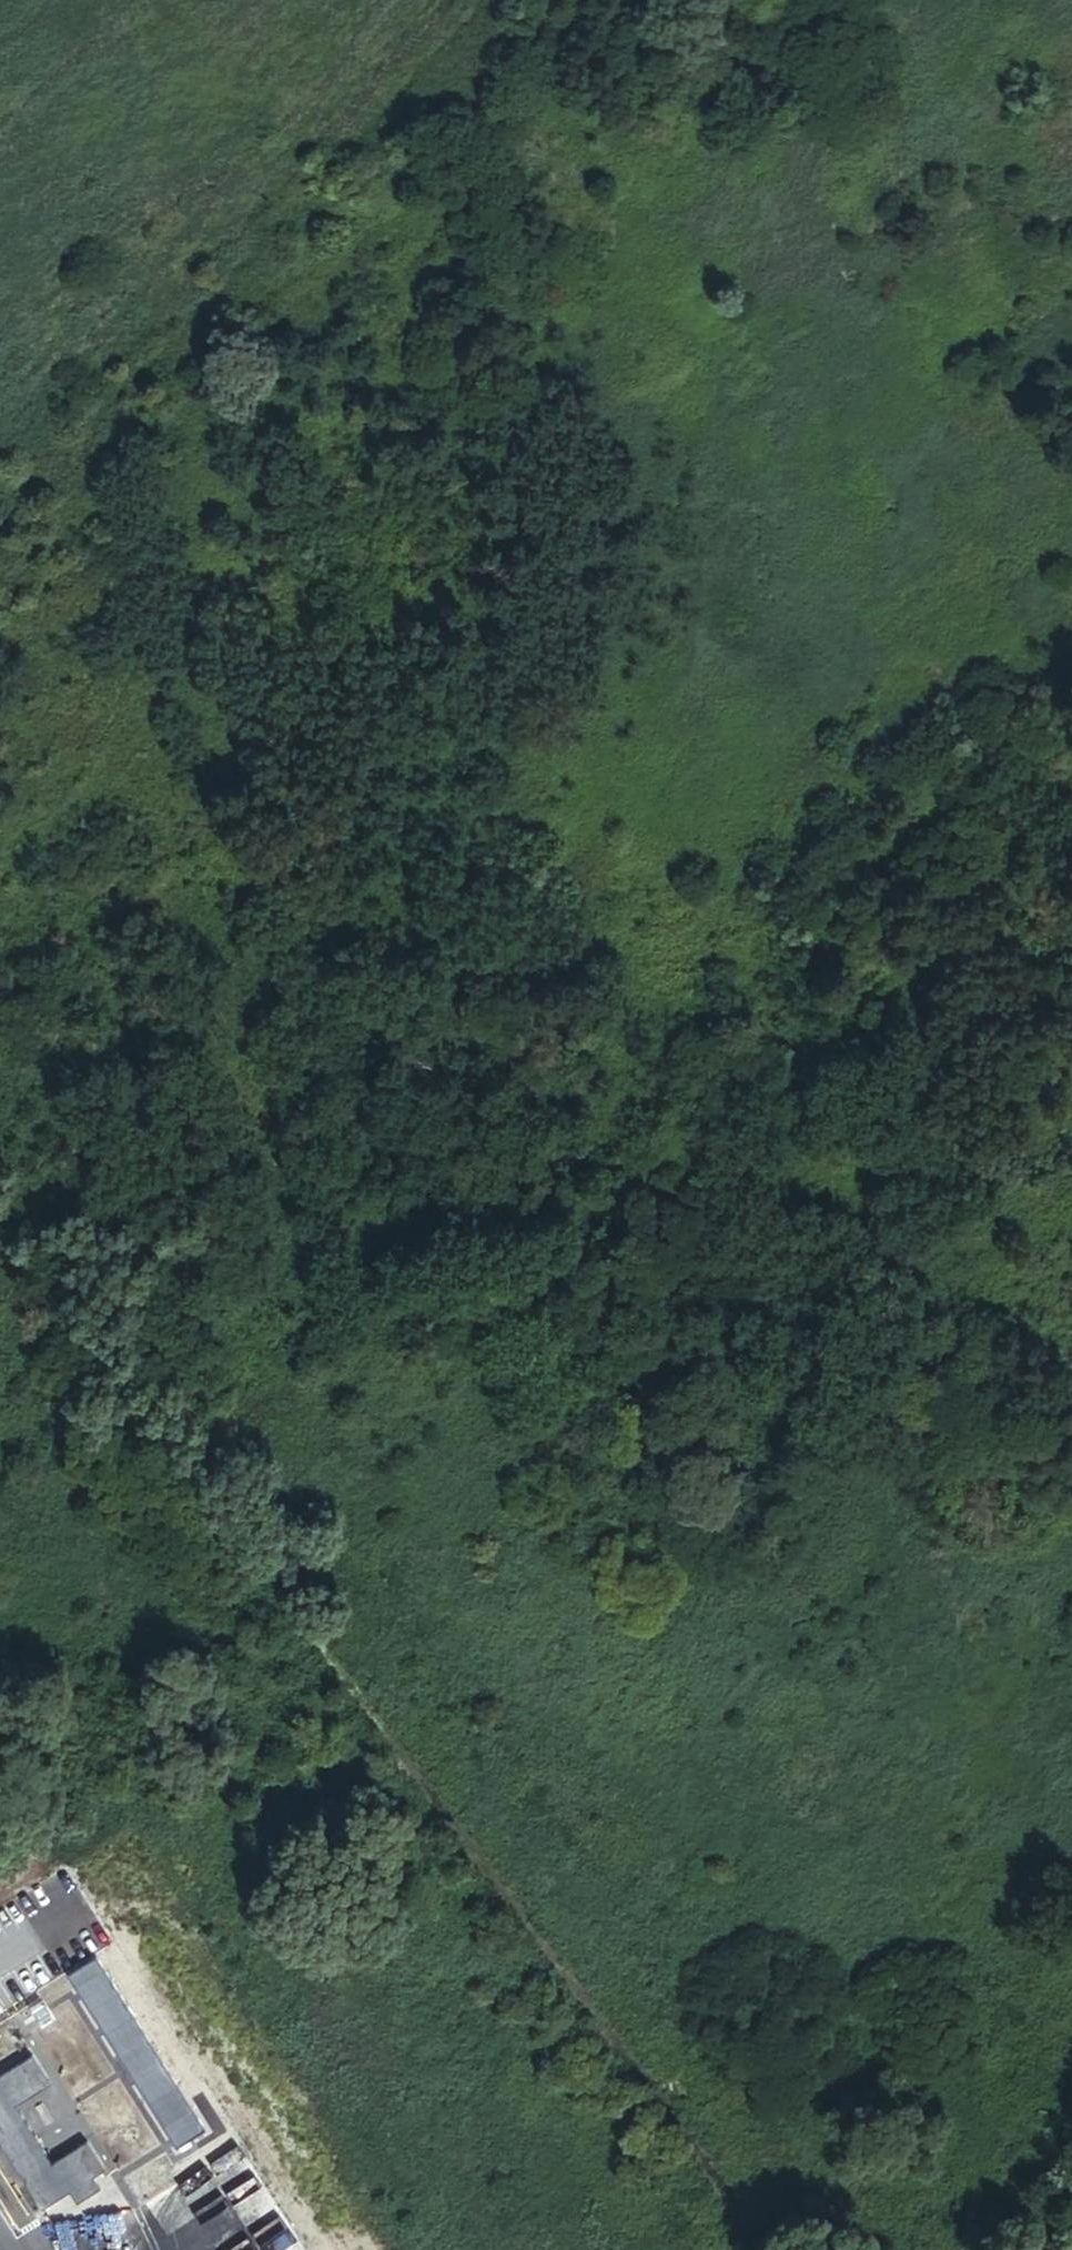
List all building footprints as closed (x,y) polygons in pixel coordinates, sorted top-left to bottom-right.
[(0,2078),(0,2144),(43,2212),(105,2172),(88,2145),(53,2167),(16,2108),(51,2085),(33,2057),(0,2078)]
